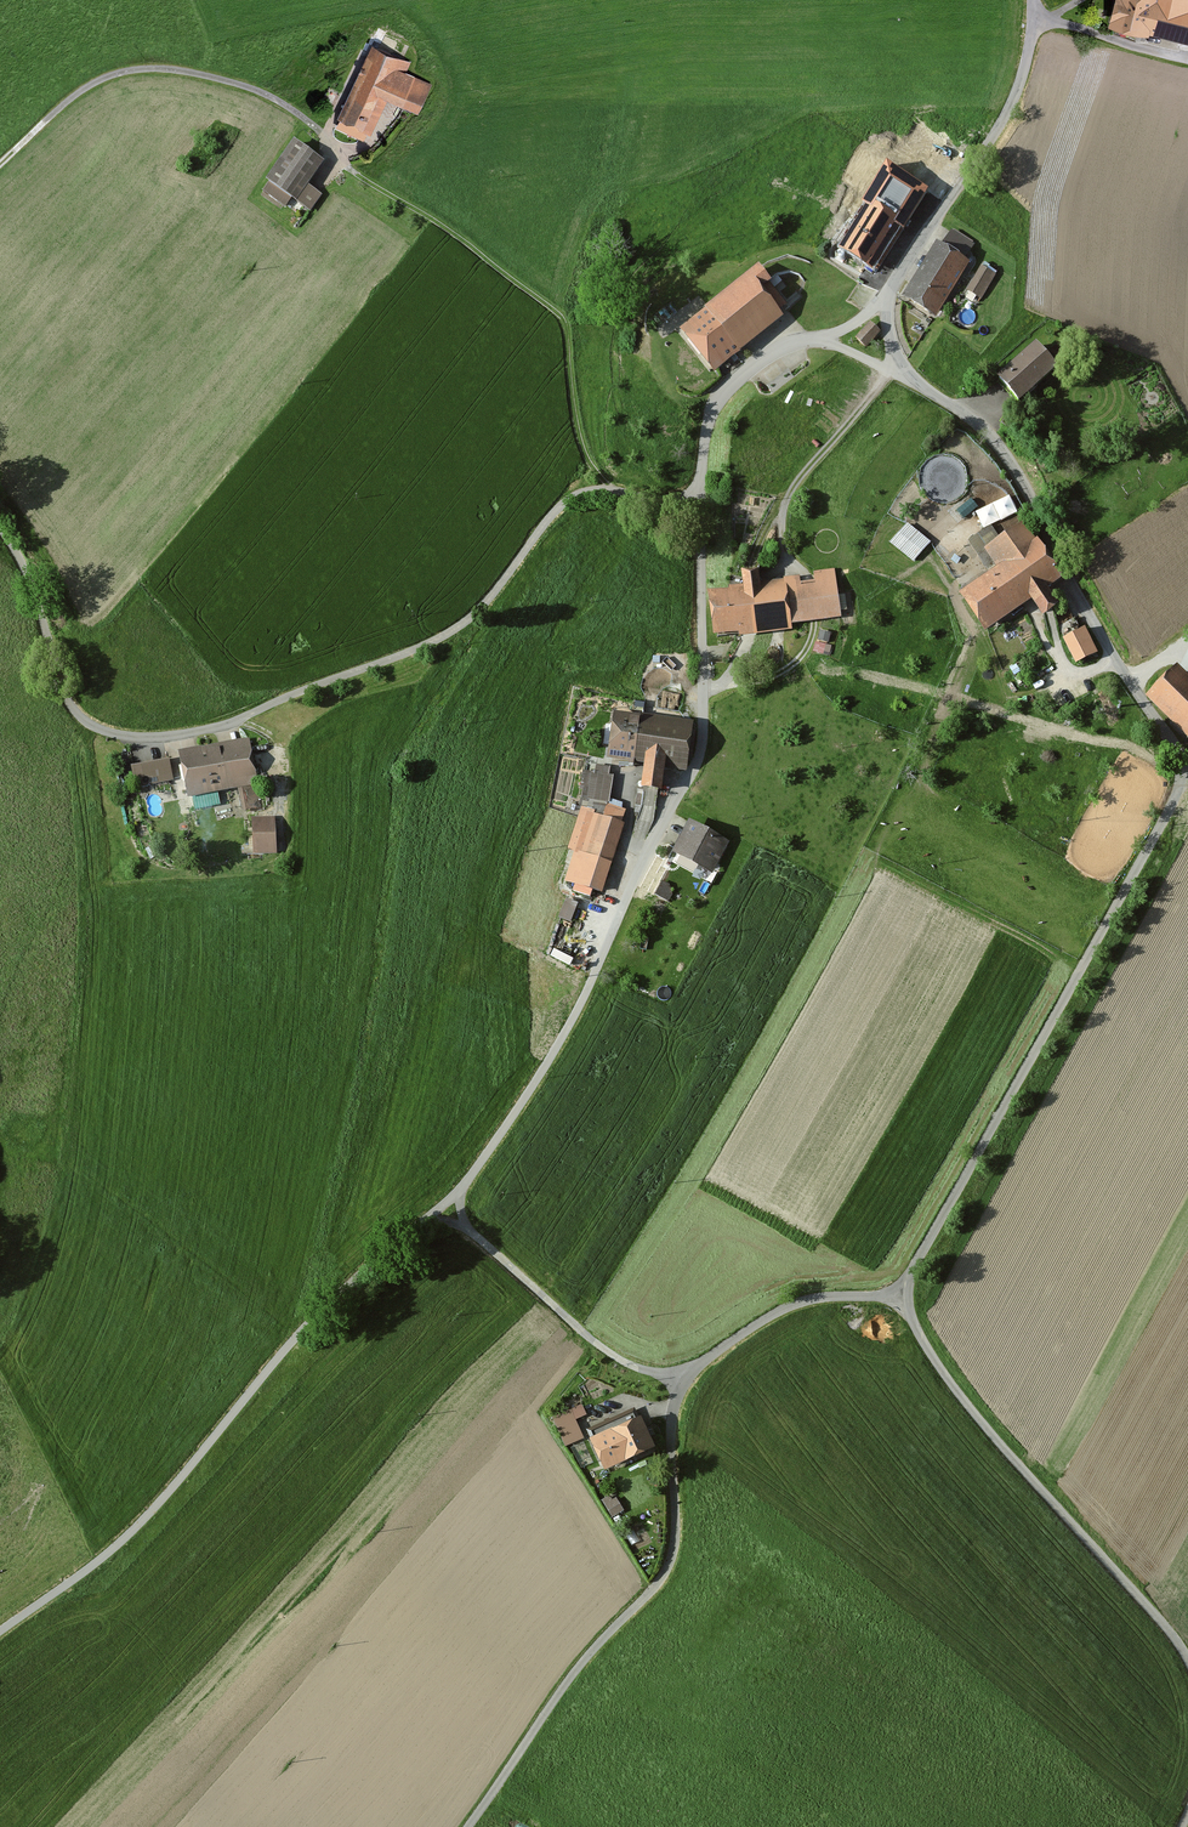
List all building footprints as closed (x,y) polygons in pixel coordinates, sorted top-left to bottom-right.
[(1108,28),(1148,38),(1149,36),(1187,46),(1187,0),(1116,0),(1108,28)] [(409,62),(369,45),(333,125),(363,138),(365,134),(369,136),(385,101),(417,116),(431,85),(404,72),(409,62)] [(936,147),(953,152),(956,141),(938,137),(936,147)] [(322,164),(291,144),(264,183),(266,185),(262,192),(285,207),(290,200),(308,213),(320,196),(306,187),(322,164)] [(925,188),(894,169),(843,250),(874,269),(925,188)] [(974,242),(953,229),(944,243),(940,240),(905,297),(934,315),(969,259),(965,257),(974,242)] [(993,274),(982,266),(967,290),(979,297),(993,274)] [(679,333),(713,376),(783,321),(777,312),(785,306),(758,271),(679,333)] [(879,330),(870,323),(857,339),(865,346),(879,330)] [(1058,372),(1034,347),(996,384),(1021,409),(1058,372)] [(963,513),(979,505),(974,494),(957,502),(963,513)] [(891,540),(916,557),(932,534),(906,517),(891,540)] [(1046,591),(1061,582),(1024,526),(984,552),(997,572),(957,598),(982,635),(1031,603),(1042,619),(1058,609),(1046,591)] [(757,574),(740,576),(742,589),(729,591),(729,595),(706,598),(712,644),(790,633),(789,627),(840,620),(834,572),(812,575),(813,586),(801,587),(800,580),(758,585),(757,574)] [(1097,655),(1084,630),(1063,640),(1075,666),(1097,655)] [(830,652),(832,643),(817,638),(814,648),(830,652)] [(1177,669),(1147,701),(1187,739),(1187,679),(1177,669)] [(665,773),(685,775),(691,726),(613,716),(607,764),(645,768),(641,795),(662,797),(665,773)] [(248,744),(178,761),(188,803),(258,786),(248,744)] [(168,763),(130,769),(134,790),(172,784),(168,763)] [(580,802),(608,806),(614,770),(597,768),(596,776),(582,774),(579,789),(582,790),(580,802)] [(625,814),(606,808),(602,819),(579,812),(565,852),(574,855),(564,885),(601,898),(624,827),(621,826),(625,814)] [(253,810),(253,820),(277,821),(277,811),(253,810)] [(272,821),(250,822),(253,859),(275,858),(272,821)] [(728,846),(689,825),(672,857),(711,878),(728,846)] [(565,893),(561,912),(574,915),(578,896),(565,893)] [(565,1448),(584,1439),(575,1421),(586,1416),(581,1406),(552,1419),(565,1448)] [(589,1445),(603,1475),(653,1451),(638,1421),(589,1445)] [(614,1487),(603,1493),(614,1512),(625,1506),(614,1487)]
